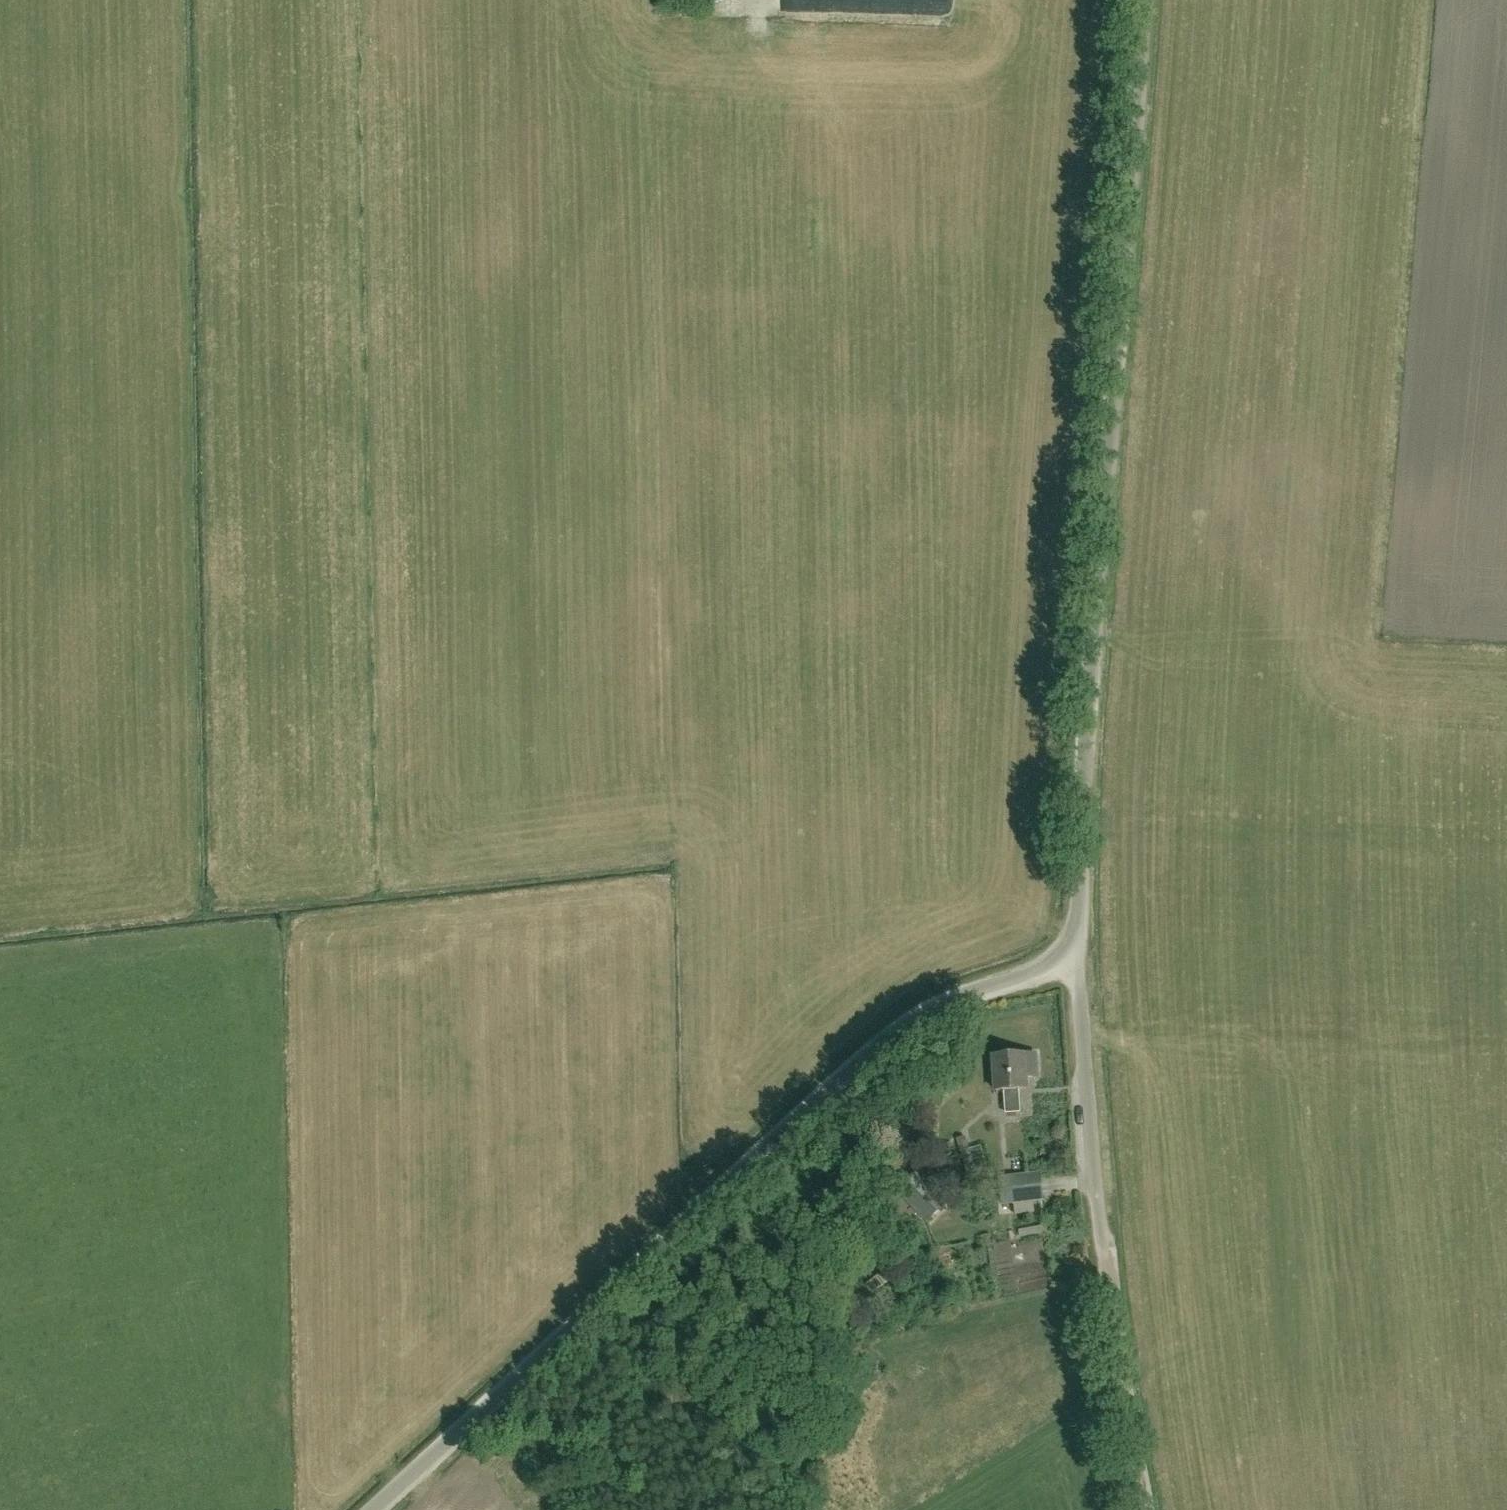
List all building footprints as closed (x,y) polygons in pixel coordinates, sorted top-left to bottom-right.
[(948,0),(841,0),(841,17),(948,18),(948,0)] [(1026,1055),(994,1056),(996,1091),(1005,1091),(1006,1113),(1020,1112),(1019,1090),(1027,1090),(1027,1078),(1037,1077),(1036,1055),(1026,1055)] [(896,1192),(927,1223),(947,1203),(916,1172),(896,1192)] [(1040,1172),(999,1177),(1002,1206),(1043,1201),(1040,1172)]
